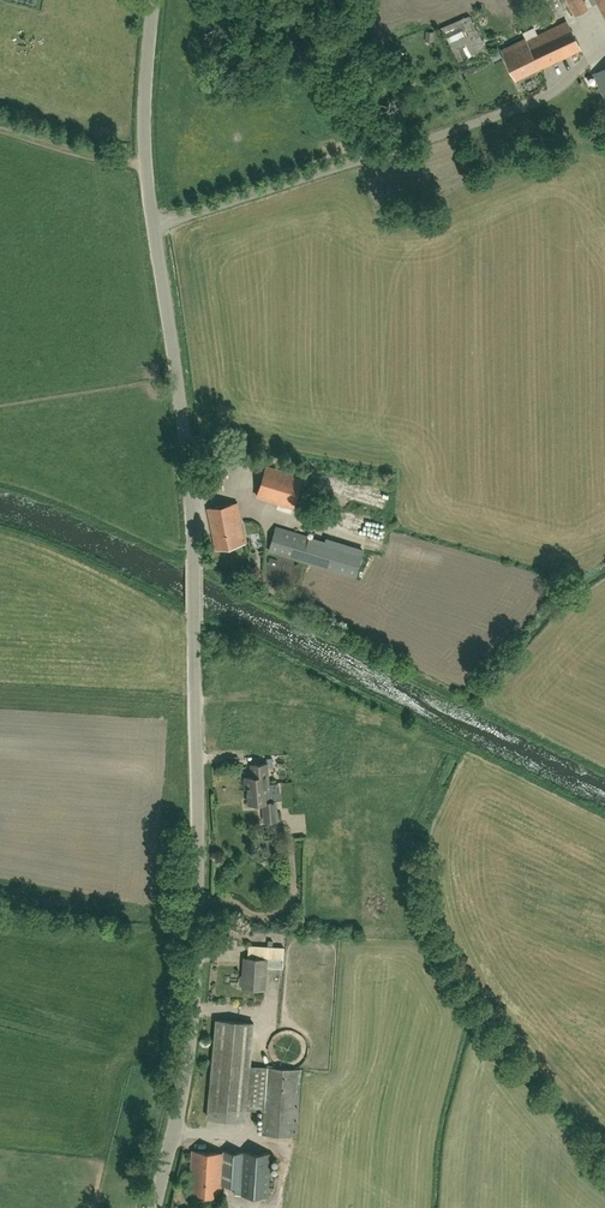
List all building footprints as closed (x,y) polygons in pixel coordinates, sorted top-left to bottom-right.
[(575,15),(588,9),(583,0),(567,0),(575,15)] [(604,17),(604,0),(596,0),(604,17)] [(469,15),(467,16),(463,9),(440,18),(443,26),(441,28),(461,69),(483,60),(490,57),(469,15)] [(538,59),(542,66),(545,65),(545,66),(580,49),(567,21),(538,35),(534,28),(522,33),(525,38),(510,46),(514,54),(524,49),(525,51),(531,48),(533,52),(534,51),(538,59)] [(515,80),(542,66),(538,59),(534,51),(533,52),(531,48),(525,51),(524,49),(514,54),(510,46),(501,50),(515,80)] [(593,74),(604,97),(604,68),(593,74)] [(266,465),(256,497),(294,508),(303,476),(266,465)] [(245,543),(237,502),(207,508),(215,549),(245,543)] [(268,550),(355,577),(363,552),(276,525),(268,550)] [(250,764),(251,776),(246,776),(247,787),(249,787),(250,803),(260,802),(259,792),(260,792),(259,786),(270,785),(270,783),(268,763),(250,764)] [(278,819),(276,800),(282,799),(281,792),(279,792),(278,783),(270,783),(270,785),(259,786),(260,792),(259,792),(260,802),(264,801),(265,820),(278,819)] [(283,967),(284,947),(248,945),(247,962),(244,961),(243,975),(241,976),(240,984),(243,986),(243,987),(265,988),(266,966),(283,967)] [(300,1069),(250,1066),(254,1023),(216,1020),(207,1116),(245,1120),(246,1110),(264,1111),(262,1133),(295,1136),(300,1069)] [(191,1150),(189,1193),(221,1195),(222,1184),(234,1185),(233,1193),(268,1195),(271,1153),(224,1150),(223,1152),(191,1150)]
